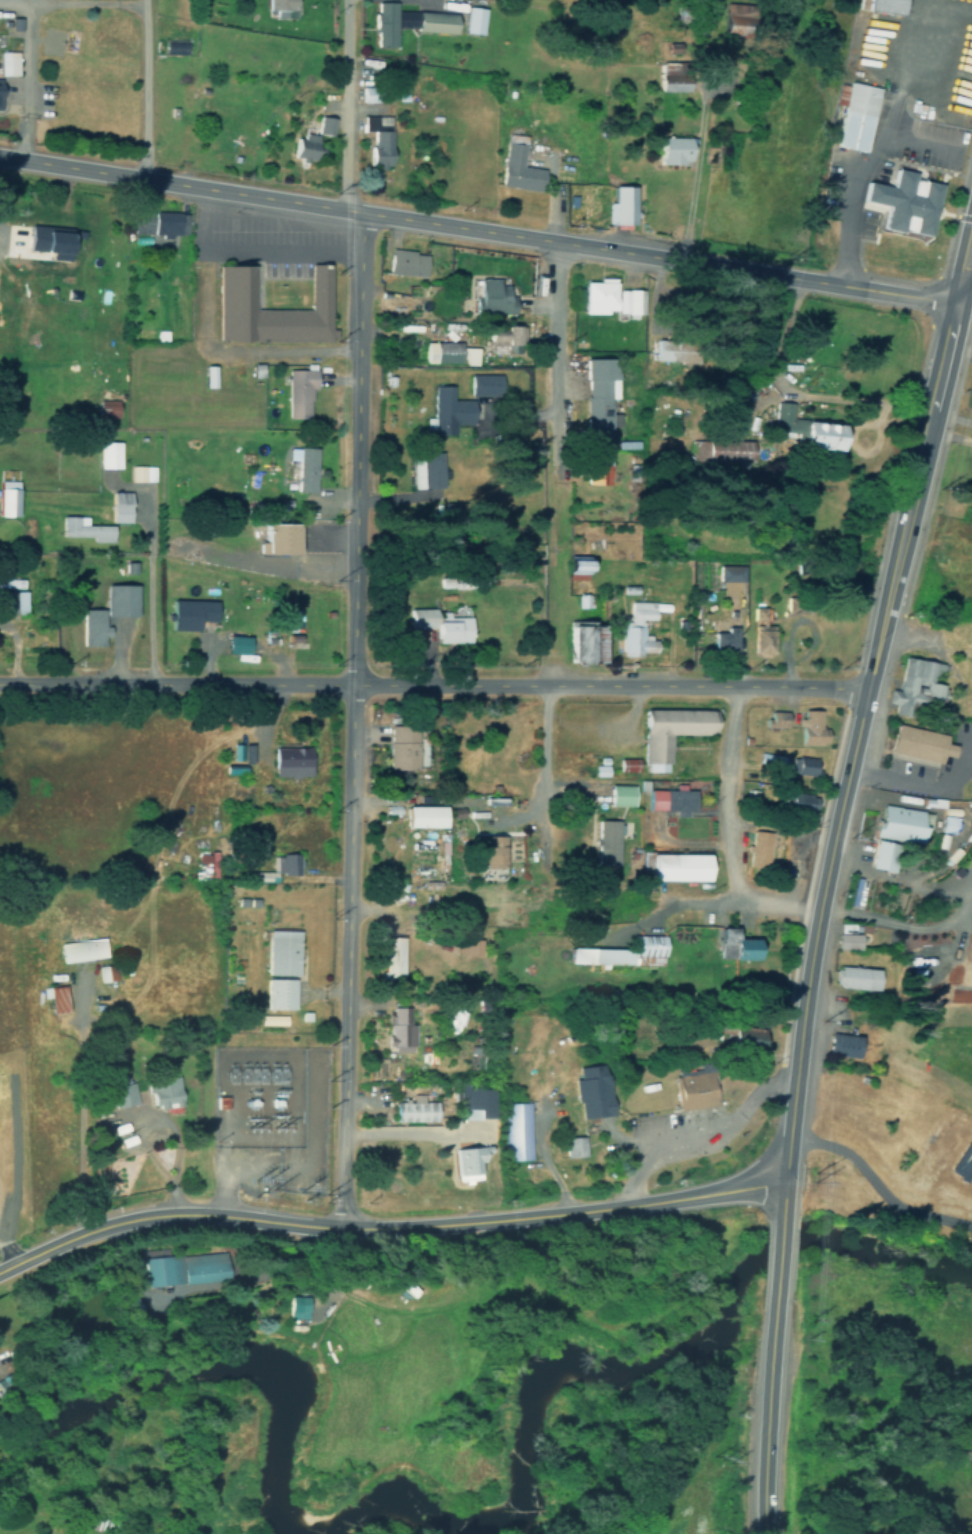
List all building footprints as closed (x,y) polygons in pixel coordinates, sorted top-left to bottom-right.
[(267,8),(275,8),(274,18),(294,18),(295,0),(268,0),(267,8)] [(377,0),(376,45),(394,45),(397,0),(377,0)] [(850,15),(853,0),(971,0),(971,132),(963,176),(939,172),(914,167),(895,164),(889,186),(864,180),(823,175),(836,100),(850,15)] [(417,10),(429,11),(448,12),(448,2),(484,8),(478,35),(450,33),(412,31),(417,10)] [(7,14),(7,30),(17,30),(17,13),(7,14)] [(13,74),(14,49),(0,49),(0,73),(13,74)] [(659,91),(688,91),(688,71),(676,70),(677,63),(660,62),(659,91)] [(360,82),(360,103),(354,104),(355,126),(367,127),(369,171),(384,172),(384,165),(390,165),(390,115),(381,115),(379,82),(360,82)] [(332,136),(335,119),(320,116),(316,133),(332,136)] [(292,159),(313,161),(315,136),(294,134),(292,159)] [(659,164),(687,164),(687,137),(658,137),(659,164)] [(525,144),(506,142),(500,185),(540,191),(543,168),(522,166),(525,144)] [(864,180),(859,204),(864,209),(879,211),(877,225),(924,236),(937,186),(920,181),(911,179),(914,167),(895,164),(889,186),(864,180)] [(633,187),(612,186),(612,202),(608,202),(608,224),(633,225),(633,187)] [(187,212),(131,212),(131,233),(161,234),(161,235),(187,235),(187,212)] [(49,251),(49,259),(68,260),(69,228),(29,226),(27,250),(49,251)] [(387,248),(386,272),(422,276),(424,254),(413,254),(413,249),(387,248)] [(223,266),(259,264),(259,310),(308,311),(310,266),(335,267),(335,344),(224,344),(223,266)] [(473,279),(472,313),(512,313),(511,283),(504,283),(503,277),(473,279)] [(582,279),(580,309),(604,312),(604,306),(614,306),(612,279),(598,279),(597,284),(588,284),(587,278),(582,279)] [(623,287),(625,317),(639,317),(641,289),(623,287)] [(524,342),(523,327),(488,328),(488,345),(505,345),(505,353),(519,353),(519,342),(524,342)] [(653,337),(652,360),(694,364),(692,352),(669,350),(669,340),(653,337)] [(422,341),(421,363),(474,365),(474,347),(459,346),(459,342),(422,341)] [(583,358),(581,433),(616,436),(616,357),(583,358)] [(213,365),(202,366),(203,388),(213,387),(213,365)] [(287,418),(309,418),(310,389),(315,389),(315,370),(288,370),(287,418)] [(469,374),(469,394),(497,395),(499,374),(469,374)] [(430,384),(431,431),(453,433),(452,424),(470,425),(470,399),(450,399),(450,385),(430,384)] [(771,400),(766,442),(803,448),(835,450),(841,422),(792,417),(794,402),(771,400)] [(101,404),(102,430),(102,472),(125,472),(125,405),(101,404)] [(692,440),(690,460),(744,463),(749,442),(744,441),(692,440)] [(315,448),(287,448),(287,460),(296,460),(295,492),(314,492),(315,448)] [(408,451),(410,490),(440,487),(437,448),(408,451)] [(606,452),(598,452),(598,463),(587,463),(586,484),(610,485),(611,460),(606,460),(606,452)] [(131,481),(154,481),(155,466),(131,466),(131,481)] [(17,517),(18,481),(0,480),(0,516),(17,517)] [(111,522),(129,522),(130,492),(111,491),(111,522)] [(112,525),(87,525),(87,516),(61,516),(62,536),(92,536),(92,542),(112,542),(112,525)] [(295,554),(294,524),(261,525),(262,542),(257,543),(258,555),(295,554)] [(558,554),(558,570),(585,572),(585,555),(558,554)] [(714,564),(715,581),(743,583),(742,565),(714,564)] [(618,584),(618,592),(634,592),(634,584),(618,584)] [(137,585),(106,585),(106,616),(137,616),(137,585)] [(575,590),(574,608),(591,607),(591,590),(575,590)] [(26,592),(4,593),(5,614),(26,614),(26,592)] [(783,596),(783,612),(806,612),(805,594),(783,596)] [(177,597),(179,632),(220,633),(221,602),(177,597)] [(627,602),(655,603),(654,621),(640,620),(640,637),(653,638),(655,653),(639,653),(639,657),(618,657),(618,617),(626,616),(627,602)] [(751,606),(751,621),(757,621),(757,627),(752,627),(751,652),(769,652),(771,624),(766,624),(766,606),(751,606)] [(104,609),(82,609),(82,646),(103,645),(103,636),(109,636),(108,626),(104,626),(104,609)] [(406,610),(408,651),(428,652),(441,653),(441,641),(473,642),(473,614),(445,613),(433,610),(406,610)] [(564,618),(567,663),(602,665),(603,619),(564,618)] [(713,631),(722,632),(724,619),(734,620),(734,662),(696,665),(695,650),(714,649),(713,631)] [(225,653),(247,653),(248,636),(226,635),(225,653)] [(893,648),(887,681),(879,680),(878,693),(885,695),(883,706),(927,714),(932,686),(939,687),(942,671),(923,666),(926,650),(893,648)] [(632,704),(633,765),(661,765),(661,731),(701,730),(701,703),(632,704)] [(793,703),(795,742),(815,741),(815,733),(823,733),(823,719),(814,718),(814,703),(793,703)] [(759,705),(758,713),(754,713),(755,721),(781,722),(783,704),(759,705)] [(889,713),(880,749),(888,751),(931,759),(937,731),(939,723),(889,713)] [(392,727),(391,768),(419,770),(419,740),(406,740),(404,727),(392,727)] [(240,743),(240,764),(254,764),(254,745),(253,733),(246,732),(244,743),(240,743)] [(271,749),(272,775),(307,776),(307,748),(271,749)] [(787,749),(784,764),(810,770),(815,755),(787,749)] [(588,750),(601,750),(602,771),(583,772),(583,757),(589,757),(588,750)] [(783,755),(758,753),(757,764),(782,767),(783,755)] [(618,772),(638,772),(637,759),(618,759),(618,772)] [(602,774),(601,799),(628,798),(628,772),(602,774)] [(639,773),(638,819),(655,819),(657,772),(639,773)] [(633,806),(634,786),(610,785),(609,806),(633,806)] [(693,814),(693,791),(647,790),(647,811),(674,811),(674,814),(693,814)] [(814,810),(815,794),(787,793),(786,809),(814,810)] [(873,798),(864,857),(888,862),(892,834),(919,837),(925,802),(886,799),(873,798)] [(406,804),(406,826),(444,828),(443,804),(406,804)] [(590,811),(618,811),(615,855),(590,853),(590,811)] [(940,832),(954,833),(955,817),(941,816),(940,832)] [(745,822),(741,860),(759,862),(765,823),(745,822)] [(641,836),(641,876),(699,877),(700,835),(641,836)] [(504,837),(482,836),(481,868),(503,869),(504,837)] [(898,845),(876,839),(869,867),(891,873),(898,845)] [(197,849),(195,878),(213,879),(215,848),(197,849)] [(249,871),(249,881),(275,881),(274,873),(279,873),(279,876),(296,876),(296,853),(279,853),(278,857),(269,857),(269,871),(249,871)] [(844,868),(836,898),(856,902),(863,870),(844,868)] [(235,896),(235,905),(243,906),(244,897),(235,896)] [(248,897),(248,906),(256,906),(256,896),(248,897)] [(834,914),(829,935),(861,940),(866,916),(834,914)] [(712,917),(713,933),(726,950),(750,949),(752,916),(712,917)] [(258,922),(259,1001),(287,1002),(291,921),(277,920),(258,922)] [(378,928),(378,987),(402,987),(400,926),(378,928)] [(50,933),(53,953),(100,948),(99,927),(54,933),(50,933)] [(565,940),(625,939),(626,928),(661,928),(660,958),(565,958),(565,940)] [(717,960),(755,960),(756,939),(734,939),(734,928),(718,928),(717,960)] [(858,950),(859,934),(837,934),(837,949),(858,950)] [(105,958),(103,938),(58,942),(59,962),(105,958)] [(481,956),(481,939),(457,939),(457,955),(481,956)] [(231,956),(232,969),(243,970),(242,956),(231,956)] [(829,956),(826,977),(875,984),(879,959),(829,956)] [(89,960),(91,973),(103,971),(101,958),(89,960)] [(42,987),(43,998),(51,998),(51,1013),(66,1013),(65,986),(42,987)] [(384,999),(385,1047),(404,1046),(405,998),(384,999)] [(823,1022),(818,1046),(849,1051),(854,1027),(823,1022)] [(757,1028),(729,1027),(728,1048),(757,1049),(757,1028)] [(569,1057),(573,1067),(564,1070),(568,1093),(575,1092),(578,1108),(608,1104),(597,1052),(569,1057)] [(139,1065),(144,1088),(154,1103),(178,1091),(162,1056),(139,1065)] [(664,1065),(674,1106),(718,1099),(710,1057),(664,1065)] [(391,1078),(392,1116),(436,1117),(435,1078),(401,1078),(391,1078)] [(111,1086),(116,1107),(138,1102),(133,1081),(111,1086)] [(459,1087),(459,1119),(492,1119),(492,1087),(459,1087)] [(522,1093),(524,1153),(490,1153),(489,1094),(522,1093)] [(103,1119),(108,1129),(124,1123),(119,1113),(103,1119)] [(114,1134),(128,1125),(134,1135),(120,1142),(114,1134)] [(444,1137),(449,1173),(474,1170),(468,1132),(444,1137)] [(585,1156),(584,1136),(564,1137),(565,1157),(585,1156)] [(964,1182),(965,1181),(971,1185),(971,1147),(963,1142),(947,1173),(964,1182)] [(149,1273),(148,1246),(166,1245),(167,1272),(149,1273)] [(177,1250),(177,1278),(218,1274),(218,1246),(177,1250)] [(306,1319),(306,1296),(288,1296),(288,1318),(306,1319)]
